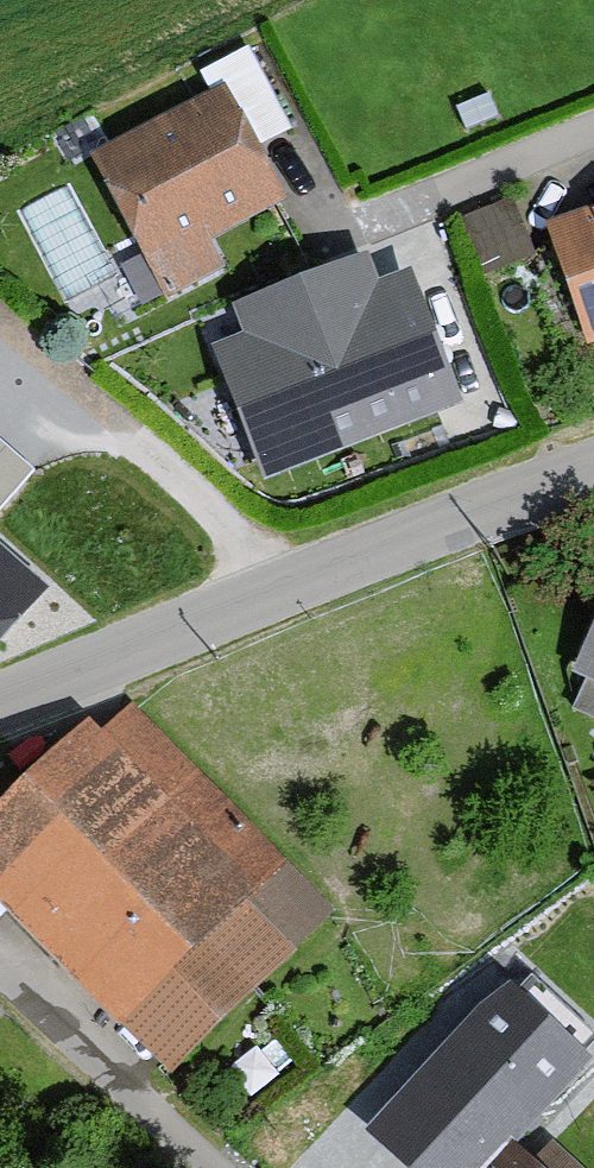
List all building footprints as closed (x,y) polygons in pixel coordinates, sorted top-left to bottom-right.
[(292,142),(250,58),(196,84),(207,106),(95,160),(166,305),(225,276),(211,248),(285,211),(259,158),(292,142)] [(538,265),(521,216),(464,236),(481,284),(538,265)] [(555,231),(590,347),(593,346),(593,219),(555,231)] [(164,313),(140,267),(96,290),(119,336),(164,313)] [(449,410),(402,288),(374,299),(365,276),(242,323),(251,345),(213,360),(260,482),(449,410)] [(39,466),(0,429),(0,507),(39,466)] [(0,561),(0,649),(43,597),(0,561)] [(574,686),(587,691),(573,721),(593,731),(593,643),(574,686)] [(138,716),(108,745),(95,732),(0,824),(0,905),(171,1081),(337,920),(138,716)] [(567,964),(593,1041),(593,954),(567,964)] [(511,1153),(585,1078),(507,1001),(370,1139),(400,1167),(496,1167),(511,1153)] [(511,1153),(496,1167),(529,1167),(511,1153)] [(558,1155),(547,1167),(573,1167),(558,1155)]
